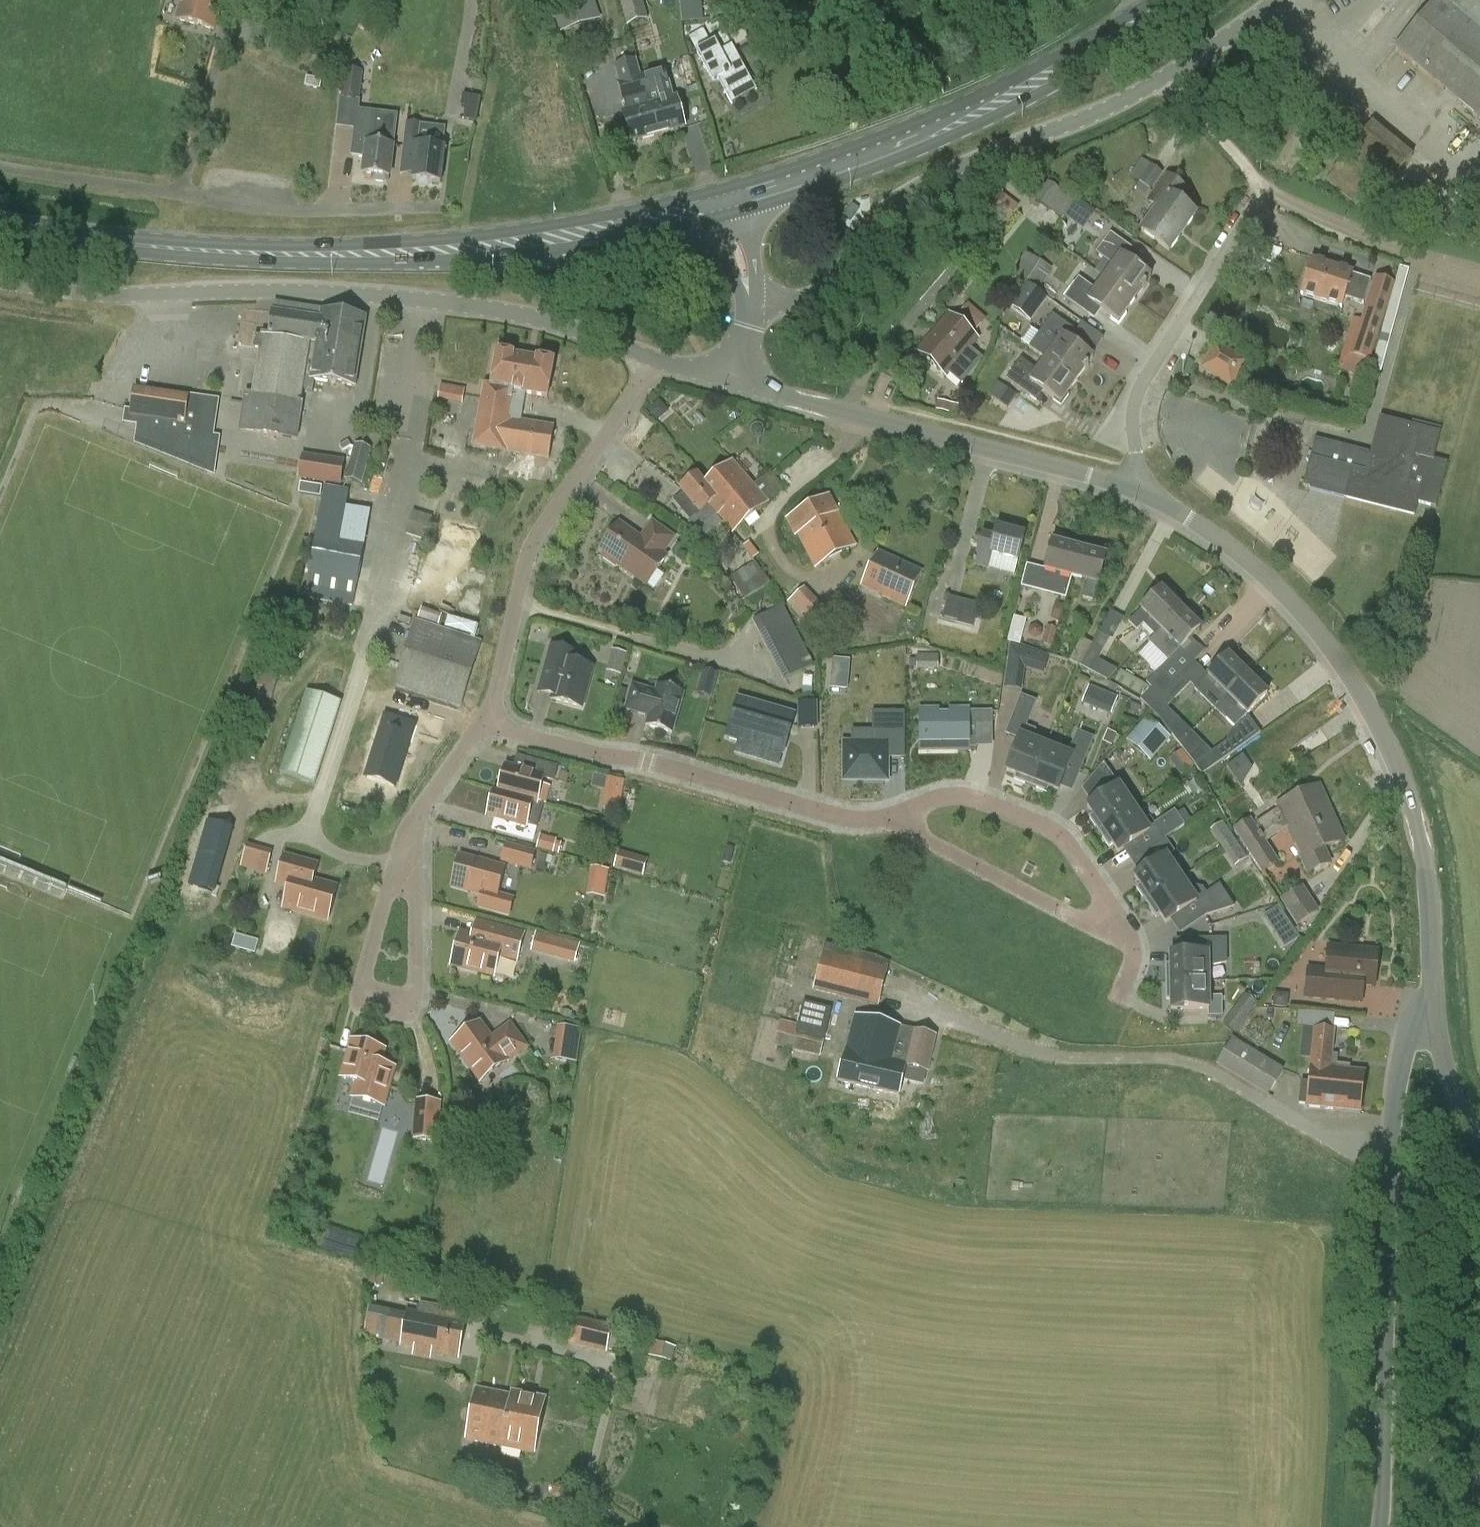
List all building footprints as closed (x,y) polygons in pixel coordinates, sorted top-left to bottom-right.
[(215,30),(223,0),(182,0),(177,20),(215,30)] [(560,32),(599,19),(593,0),(549,0),(560,32)] [(702,11),(701,0),(680,0),(682,23),(703,21),(702,11)] [(1395,50),(1479,122),(1479,0),(1438,0),(1395,50)] [(644,10),(623,16),(626,28),(647,21),(644,10)] [(718,80),(732,105),(757,91),(732,45),(721,51),(716,42),(697,52),(713,82),(718,80)] [(637,59),(635,60),(658,137),(685,129),(677,99),(674,100),(669,82),(665,69),(641,76),(637,59)] [(658,137),(635,60),(613,66),(626,113),(623,114),(631,144),(658,137)] [(341,101),(359,103),(363,72),(344,70),(341,101)] [(470,96),(465,117),(480,121),(484,100),(470,96)] [(362,175),(372,176),(372,182),(388,184),(388,179),(390,179),(396,121),(363,117),(361,134),(368,135),(367,143),(366,143),(362,175)] [(1362,197),(1373,205),(1414,156),(1372,121),(1331,172),(1325,179),(1356,204),(1362,197)] [(407,123),(403,153),(416,155),(412,181),(441,185),(445,149),(421,145),(423,125),(407,123)] [(1129,176),(1152,190),(1164,174),(1142,158),(1129,176)] [(1151,203),(1158,208),(1141,231),(1170,252),(1196,215),(1178,202),(1185,193),(1167,180),(1151,203)] [(1062,219),(1065,216),(1068,211),(1075,202),(1047,181),(1034,198),(1062,219)] [(1077,199),(1075,202),(1068,211),(1086,224),(1095,213),(1077,199)] [(1113,266),(1104,278),(1135,300),(1151,277),(1127,261),(1134,250),(1110,233),(1095,254),(1113,266)] [(1013,275),(1026,283),(1040,261),(1026,253),(1013,275)] [(1053,269),(1040,261),(1026,283),(1037,291),(1053,269)] [(1301,295),(1341,308),(1344,299),(1363,305),(1370,282),(1352,276),(1352,274),(1312,261),(1301,295)] [(1374,358),(1383,361),(1409,269),(1400,267),(1374,358)] [(1135,300),(1104,278),(1096,290),(1077,277),(1063,298),(1088,315),(1095,306),(1119,323),(1135,300)] [(1337,370),(1363,378),(1395,283),(1375,277),(1350,354),(1342,352),(1337,370)] [(1037,291),(1026,283),(1008,307),(1030,322),(1047,298),(1037,291)] [(260,349),(253,395),(247,394),(241,431),(297,440),(303,403),(300,402),(309,345),(315,346),(310,381),(355,388),(367,318),(319,311),(320,310),(275,306),(267,339),(256,338),(254,348),(260,349)] [(972,308),(965,318),(979,328),(986,318),(972,308)] [(1053,314),(1029,347),(1077,382),(1094,358),(1077,347),(1084,337),(1053,314)] [(918,353),(946,377),(978,339),(951,315),(918,353)] [(1216,342),(1201,366),(1228,383),(1243,359),(1216,342)] [(1077,382),(1029,347),(1046,359),(1037,371),(1021,359),(1006,379),(1030,396),(1037,387),(1061,405),(1077,382)] [(473,447),(550,460),(555,428),(520,422),(525,394),(549,398),(555,362),(495,352),(489,387),(484,386),(473,447)] [(1012,408),(1021,393),(1000,381),(991,395),(1012,408)] [(438,401),(463,405),(465,389),(441,385),(438,401)] [(123,424),(146,428),(145,437),(167,441),(165,453),(210,460),(220,401),(189,396),(189,397),(135,389),(131,410),(125,409),(123,424)] [(1310,489),(1415,516),(1418,502),(1436,507),(1447,463),(1434,460),(1441,433),(1381,418),(1372,455),(1317,441),(1312,459),(1311,459),(1303,488),(1310,490),(1310,489)] [(354,444),(345,479),(363,484),(372,449),(354,444)] [(302,454),(298,479),(341,486),(344,460),(302,454)] [(731,505),(717,515),(732,533),(768,504),(733,461),(705,483),(705,484),(706,484),(717,498),(722,494),(731,505)] [(647,464),(639,476),(675,496),(682,484),(647,464)] [(717,515),(731,505),(722,494),(717,498),(706,484),(705,484),(705,483),(698,475),(680,489),(684,494),(676,500),(692,519),(696,517),(704,526),(717,515)] [(321,501),(320,511),(304,604),(322,607),(323,600),(353,606),(358,585),(360,572),(364,547),(340,543),(346,507),(349,490),(324,486),(321,501)] [(797,535),(815,569),(856,547),(837,514),(839,513),(829,497),(787,520),(796,536),(797,535)] [(620,524),(600,553),(647,586),(667,558),(663,555),(675,538),(653,523),(641,539),(620,524)] [(982,537),(975,565),(988,568),(991,555),(1018,562),(1025,536),(997,529),(994,540),(982,537)] [(1071,578),(1072,578),(1079,549),(1053,542),(1045,571),(1026,566),(1021,587),(1066,599),(1071,578)] [(1079,549),(1072,578),(1086,582),(1083,597),(1095,601),(1098,585),(1106,556),(1079,549)] [(878,551),(860,587),(907,609),(924,572),(878,551)] [(738,575),(731,579),(738,589),(763,574),(756,563),(738,573),(738,575)] [(802,618),(797,622),(811,637),(833,617),(805,587),(788,603),(802,618)] [(1148,642),(1149,643),(1181,609),(1162,590),(1129,623),(1137,631),(1144,624),(1155,635),(1148,642)] [(979,604),(948,596),(942,620),(973,628),(979,604)] [(754,621),(783,681),(814,665),(784,606),(754,621)] [(1181,609),(1149,643),(1168,662),(1201,629),(1181,609)] [(434,611),(431,621),(452,628),(455,618),(434,611)] [(1093,645),(1081,667),(1092,673),(1109,640),(1112,641),(1124,619),(1111,612),(1099,634),(1093,645)] [(1014,618),(1008,643),(1020,646),(1026,621),(1014,618)] [(394,687),(461,708),(482,642),(415,621),(394,687)] [(1070,661),(1081,667),(1093,645),(1081,639),(1070,661)] [(552,646),(545,670),(559,674),(551,700),(582,709),(594,668),(573,662),(575,653),(552,646)] [(1009,646),(1007,664),(1025,670),(1027,652),(1009,646)] [(612,650),(606,671),(621,675),(628,655),(612,650)] [(1196,690),(1215,709),(1248,676),(1228,657),(1196,690)] [(1113,682),(1120,668),(1101,658),(1094,672),(1113,682)] [(850,660),(833,659),(830,688),(847,690),(850,660)] [(1140,701),(1149,710),(1164,694),(1165,694),(1172,685),(1163,676),(1140,701)] [(1248,676),(1215,709),(1226,720),(1227,719),(1235,727),(1267,695),(1248,676)] [(649,717),(646,726),(673,734),(685,693),(658,686),(656,693),(633,686),(626,710),(649,717)] [(1098,690),(1091,708),(1111,716),(1118,698),(1098,690)] [(307,692),(280,774),(315,785),(341,703),(307,692)] [(1164,694),(1149,710),(1158,718),(1173,702),(1165,694),(1164,694)] [(1014,780),(1031,786),(1047,747),(1032,741),(1036,731),(1026,727),(1036,702),(1022,696),(1006,734),(1019,739),(1007,772),(1016,775),(1014,780)] [(794,717),(738,701),(727,738),(739,741),(773,751),(769,762),(778,765),(781,753),(783,754),(794,717)] [(801,704),(801,728),(815,728),(815,704),(801,704)] [(924,708),(921,736),(942,739),(942,747),(973,751),(977,714),(924,708)] [(846,744),(846,778),(886,778),(886,751),(905,751),(905,711),(872,711),(872,744),(846,744)] [(1171,739),(1147,718),(1127,742),(1151,762),(1171,739)] [(366,773),(396,782),(413,730),(383,721),(366,773)] [(1047,747),(1031,786),(1047,793),(1049,789),(1058,792),(1068,768),(1079,772),(1093,739),(1078,733),(1068,756),(1047,747)] [(1194,764),(1201,774),(1232,753),(1225,742),(1194,764)] [(1253,768),(1243,755),(1227,766),(1240,785),(1244,783),(1253,768)] [(505,767),(499,792),(533,801),(533,802),(543,805),(543,804),(546,804),(551,787),(542,785),(544,779),(553,781),(557,768),(537,762),(533,775),(505,767)] [(602,807),(616,809),(621,780),(606,778),(602,807)] [(1089,818),(1099,833),(1134,809),(1119,786),(1088,807),(1093,815),(1089,818)] [(1233,830),(1263,875),(1280,864),(1266,842),(1288,828),(1295,843),(1297,842),(1303,857),(1310,872),(1329,864),(1323,849),(1343,840),(1319,787),(1278,806),(1279,808),(1255,824),(1251,818),(1233,830)] [(499,792),(495,790),(488,816),(516,824),(512,836),(533,842),(536,828),(543,805),(533,802),(533,801),(499,792)] [(1134,809),(1099,833),(1109,847),(1113,845),(1119,853),(1150,832),(1134,809)] [(1158,826),(1167,838),(1184,826),(1175,813),(1158,826)] [(214,891),(231,828),(208,822),(190,885),(214,891)] [(544,833),(539,848),(560,855),(565,840),(544,833)] [(1136,888),(1146,903),(1182,879),(1167,857),(1174,852),(1165,839),(1142,855),(1150,867),(1135,877),(1140,885),(1136,888)] [(247,843),(240,867),(266,874),(273,850),(247,843)] [(535,852),(521,848),(506,843),(501,862),(530,871),(535,852)] [(648,860),(618,851),(613,868),(643,876),(648,860)] [(318,866),(284,857),(277,883),(289,887),(283,908),(329,921),(337,888),(313,882),(318,866)] [(505,869),(460,857),(452,887),(483,896),(480,909),(500,914),(504,898),(497,896),(505,869)] [(595,864),(588,892),(607,897),(614,869),(595,864)] [(1182,879),(1146,903),(1156,918),(1160,915),(1166,923),(1197,902),(1206,917),(1235,908),(1219,885),(1206,894),(1203,889),(1195,888),(1190,891),(1182,879)] [(1303,926),(1325,911),(1307,884),(1284,898),(1303,926)] [(1282,904),(1267,914),(1289,947),(1304,937),(1282,904)] [(476,922),(472,938),(460,934),(452,965),(494,977),(500,956),(517,961),(524,935),(476,922)] [(536,933),(531,952),(576,964),(580,944),(536,933)] [(235,934),(231,948),(255,954),(259,940),(235,934)] [(1231,963),(1232,937),(1219,936),(1219,963),(1231,963)] [(868,963),(869,959),(824,948),(812,992),(879,1008),(889,968),(868,963)] [(1304,997),(1339,1001),(1341,984),(1373,987),(1376,953),(1328,948),(1325,971),(1307,969),(1304,997)] [(1166,965),(1166,983),(1209,982),(1208,954),(1170,954),(1171,965),(1166,965)] [(1209,982),(1166,983),(1166,1000),(1171,1000),(1171,1010),(1209,1010),(1209,982)] [(1227,1023),(1240,1031),(1260,1000),(1247,992),(1227,1023)] [(781,1021),(775,1046),(820,1058),(832,1009),(803,1002),(798,1025),(781,1021)] [(1303,1009),(1300,1023),(1321,1026),(1324,1012),(1303,1009)] [(838,1082),(899,1097),(907,1067),(928,1072),(937,1037),(854,1016),(838,1082)] [(510,1025),(491,1039),(479,1024),(453,1043),(481,1082),(508,1063),(507,1062),(526,1048),(510,1025)] [(553,1060),(577,1063),(582,1029),(557,1026),(553,1060)] [(1302,1084),(1299,1103),(1306,1104),(1305,1106),(1336,1110),(1361,1113),(1365,1073),(1349,1071),(1350,1068),(1336,1066),(1337,1058),(1332,1057),(1334,1030),(1313,1029),(1311,1060),(1311,1065),(1310,1067),(1308,1084),(1302,1084)] [(353,1098),(384,1107),(394,1069),(380,1065),(384,1050),(377,1049),(379,1044),(360,1039),(359,1044),(353,1042),(343,1078),(357,1083),(353,1098)] [(1284,1071),(1232,1040),(1217,1065),(1269,1097),(1284,1071)] [(412,1140),(438,1142),(442,1101),(415,1099),(412,1140)] [(370,1327),(377,1328),(374,1339),(400,1344),(400,1347),(459,1360),(466,1321),(407,1309),(406,1314),(380,1308),(380,1310),(372,1309),(370,1327)] [(573,1315),(566,1344),(606,1354),(607,1350),(622,1354),(626,1332),(612,1329),(613,1325),(573,1315)] [(655,1340),(652,1354),(676,1359),(679,1344),(655,1340)] [(466,1440),(502,1447),(511,1397),(476,1390),(466,1440)] [(511,1397),(502,1447),(534,1454),(545,1399),(512,1392),(511,1397)]
